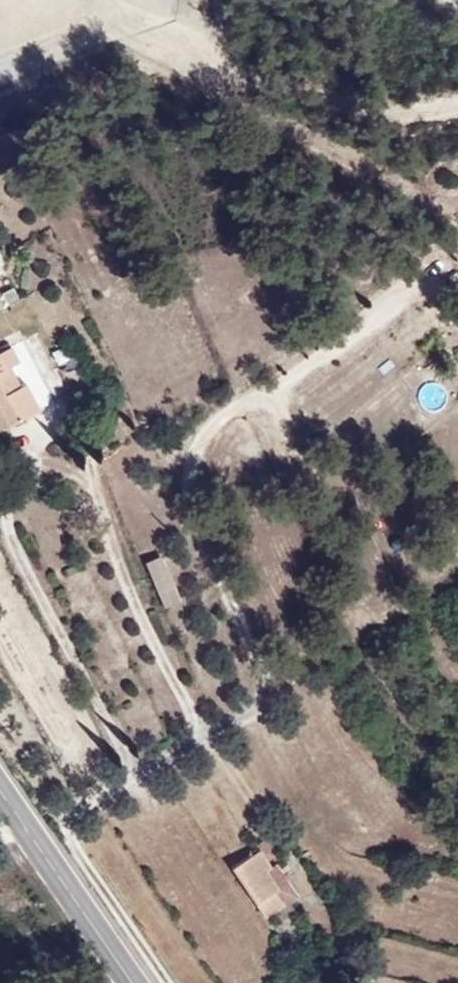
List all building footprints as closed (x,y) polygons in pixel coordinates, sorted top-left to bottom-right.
[(21,295),(0,255),(0,306),(21,295)] [(31,377),(25,381),(14,362),(27,354),(20,341),(0,351),(0,411),(8,426),(46,405),(31,377)] [(59,397),(33,350),(27,354),(14,362),(25,381),(31,377),(46,405),(59,397)] [(190,595),(172,551),(155,558),(173,602),(190,595)] [(303,907),(279,874),(285,869),(274,853),(245,873),(280,923),(303,907)] [(315,897),(291,864),(285,869),(279,874),(303,907),(315,897)] [(331,973),(314,982),(338,982),(331,973)]
